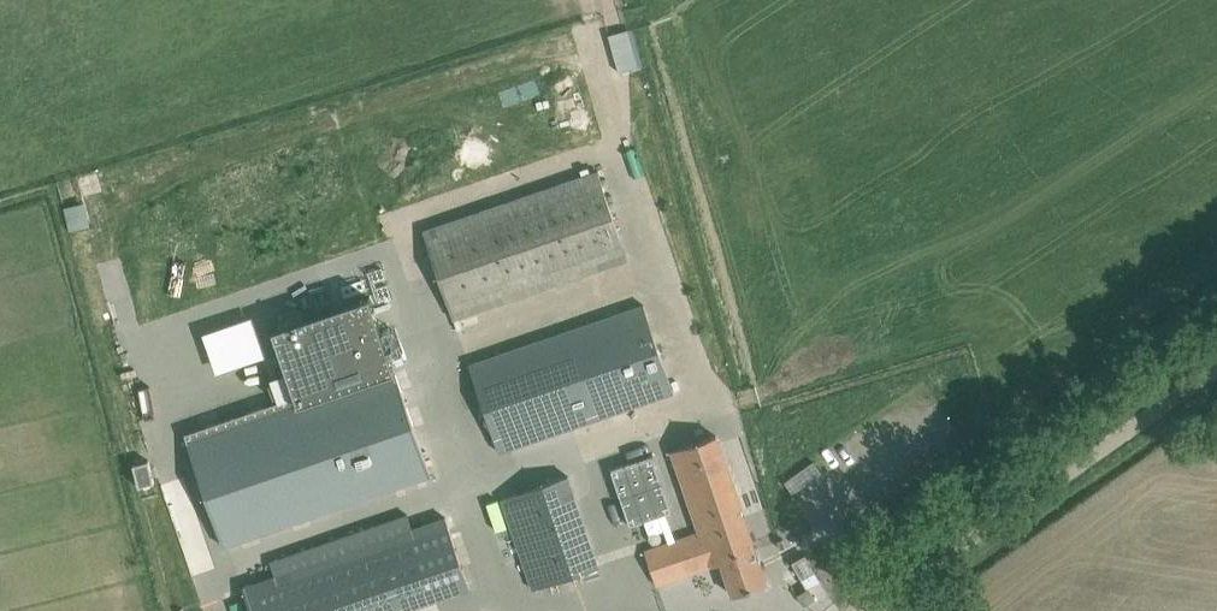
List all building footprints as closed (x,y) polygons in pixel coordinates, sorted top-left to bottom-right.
[(609,35),(620,72),(639,66),(628,30),(609,35)] [(424,230),(455,319),(629,259),(599,170),(424,230)] [(91,224),(86,202),(65,208),(70,229),(91,224)] [(675,391),(645,304),(470,364),(500,451),(675,391)] [(195,330),(207,370),(259,355),(247,315),(195,330)] [(188,439),(226,546),(430,474),(392,367),(188,439)] [(734,595),(768,583),(717,435),(673,450),(701,531),(646,550),(658,584),(723,562),(734,595)] [(653,454),(611,469),(631,525),(673,510),(653,454)] [(503,497),(534,589),(600,566),(569,475),(503,497)] [(471,586),(447,517),(392,535),(416,605),(471,586)] [(806,554),(793,561),(807,586),(820,579),(806,554)] [(798,594),(805,604),(816,598),(809,587),(798,594)]
